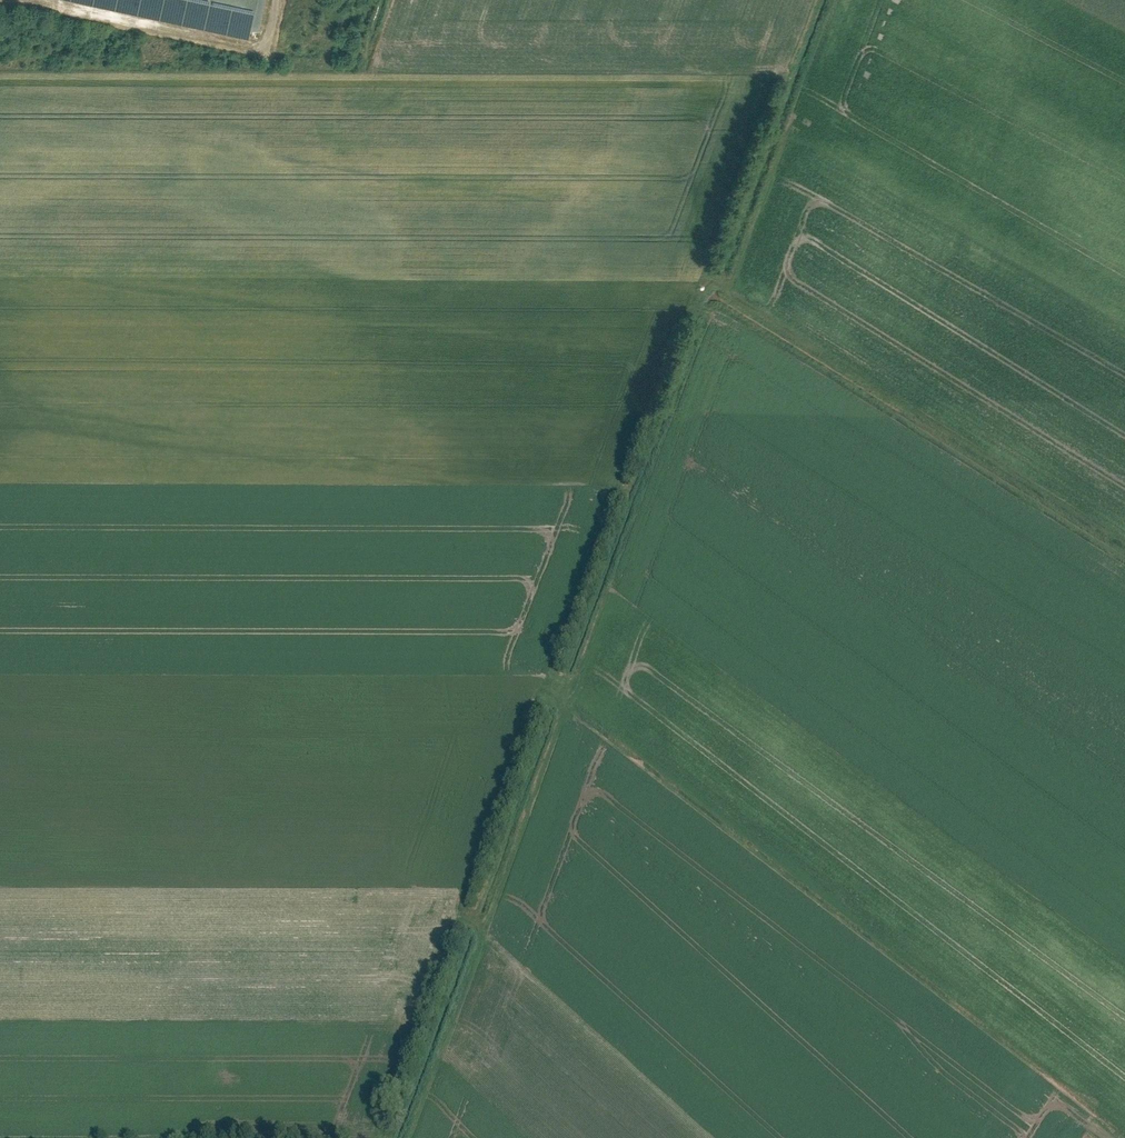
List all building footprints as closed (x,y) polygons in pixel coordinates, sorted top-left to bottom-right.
[(252,38),(260,0),(84,0),(252,38)]
